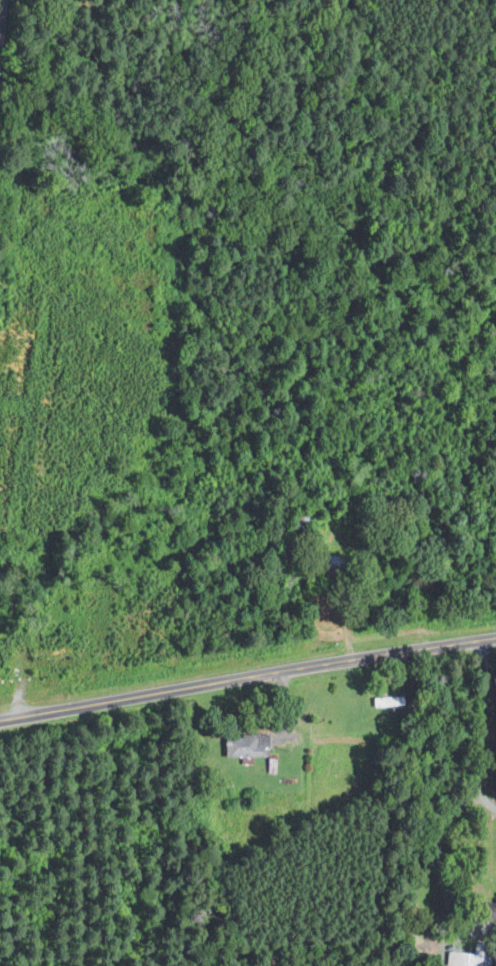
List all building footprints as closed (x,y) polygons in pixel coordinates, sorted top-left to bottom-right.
[(372,697),(373,706),(399,705),(399,696),(372,697)] [(266,756),(266,734),(222,735),(222,757),(266,756)] [(467,952),(447,951),(446,965),(451,965),(466,965),(467,952)]
